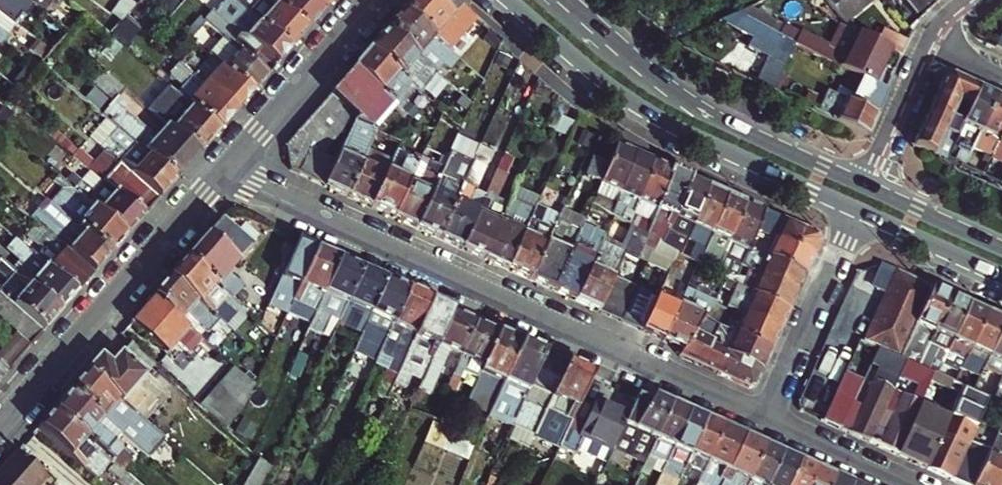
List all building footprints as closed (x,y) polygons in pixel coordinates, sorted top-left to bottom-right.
[(20,13),(23,9),(28,2),(25,0),(2,0),(20,13)] [(125,0),(123,0),(112,13),(121,20),(123,17),(133,6),(125,0)] [(155,9),(167,20),(185,0),(162,0),(155,9)] [(232,29),(236,38),(233,41),(252,58),(258,52),(274,66),(288,50),(246,14),(231,0),(225,0),(214,13),(232,29)] [(246,14),(255,4),(251,0),(231,0),(246,14)] [(305,31),(269,0),(251,0),(255,4),(246,14),(288,50),(305,31)] [(321,12),(308,0),(269,0),(305,31),(321,12)] [(321,12),(332,0),(308,0),(321,12)] [(454,0),(411,0),(402,11),(443,48),(471,15),(454,0)] [(844,22),(872,0),(826,0),(844,22)] [(909,31),(917,22),(914,14),(930,0),(903,0),(904,1),(891,10),(909,31)] [(28,2),(23,9),(32,16),(37,9),(33,6),(28,2)] [(68,32),(84,13),(76,7),(61,26),(68,32)] [(385,30),(417,57),(423,50),(442,66),(447,70),(456,59),(443,48),(402,11),(385,30)] [(43,59),(52,50),(0,12),(0,27),(43,59)] [(121,20),(111,32),(126,44),(138,30),(123,17),(121,20)] [(766,59),(755,83),(774,91),(792,47),(737,22),(731,35),(728,42),(766,59)] [(417,57),(385,30),(369,49),(398,74),(410,84),(419,92),(424,87),(415,79),(423,69),(432,77),(435,73),(417,57)] [(727,45),(728,42),(731,35),(720,30),(716,40),(727,45)] [(196,33),(190,40),(207,56),(213,48),(196,33)] [(793,44),(796,45),(859,78),(870,84),(889,51),(856,36),(842,60),(798,34),(793,44)] [(175,180),(198,153),(169,129),(165,125),(153,138),(122,111),(125,107),(115,99),(123,88),(94,63),(64,36),(52,50),(43,59),(41,62),(117,129),(130,140),(175,180)] [(229,44),(238,52),(249,62),(252,58),(233,41),(229,44)] [(209,57),(221,67),(250,94),(265,76),(249,62),(238,52),(232,60),(216,46),(213,48),(207,56),(209,57)] [(403,93),(391,83),(398,74),(369,49),(352,68),(392,103),(401,110),(405,105),(398,99),(403,93)] [(423,50),(417,57),(435,73),(436,73),(442,66),(423,50)] [(183,65),(181,68),(218,100),(221,97),(236,110),(242,103),(250,94),(221,67),(214,76),(202,66),(192,58),(191,60),(186,56),(185,57),(182,55),(176,63),(176,64),(178,65),(180,62),(183,65)] [(221,67),(209,57),(202,66),(214,76),(221,67)] [(218,100),(181,68),(183,65),(180,62),(178,65),(176,64),(168,74),(180,84),(173,93),(175,95),(217,131),(236,110),(221,97),(218,100)] [(353,124),(367,130),(392,103),(352,68),(328,94),(353,116),(353,124)] [(415,79),(424,87),(432,77),(423,69),(415,79)] [(419,92),(426,99),(443,79),(436,73),(435,73),(432,77),(424,87),(419,92)] [(391,83),(403,93),(410,84),(398,74),(391,83)] [(950,129),(953,122),(951,121),(959,103),(968,107),(976,88),(950,76),(941,79),(920,125),(938,134),(940,131),(947,134),(950,129)] [(815,113),(830,120),(866,136),(886,92),(870,84),(859,78),(848,102),(825,92),(815,113)] [(160,92),(165,86),(161,82),(156,88),(160,92)] [(970,152),(978,133),(995,96),(976,88),(968,107),(959,125),(956,132),(951,144),(970,152)] [(471,103),(475,94),(469,90),(465,99),(471,103)] [(343,128),(353,116),(328,94),(318,106),(343,128)] [(217,131),(175,95),(171,100),(182,110),(178,115),(179,117),(169,129),(198,153),(217,131)] [(995,96),(978,133),(996,141),(1001,128),(1001,100),(995,96)] [(951,121),(953,122),(959,125),(968,107),(959,103),(951,121)] [(343,128),(318,106),(307,118),(332,140),(343,128)] [(572,123),(549,113),(543,125),(560,133),(566,136),(572,123)] [(307,118),(297,130),(309,143),(306,150),(319,156),(332,140),(307,118)] [(428,118),(422,129),(429,135),(435,123),(428,118)] [(560,133),(543,125),(538,137),(555,144),(560,133)] [(911,144),(944,159),(951,144),(956,132),(950,129),(947,134),(940,131),(938,134),(920,125),(911,144)] [(996,141),(993,147),(1001,151),(1001,128),(996,141)] [(117,129),(108,140),(120,151),(130,140),(117,129)] [(309,143),(297,130),(284,144),(288,171),(295,174),(306,150),(309,143)] [(348,132),(344,141),(351,144),(355,135),(348,132)] [(345,197),(368,207),(385,171),(394,151),(397,144),(386,139),(376,160),(365,155),(361,162),(345,197)] [(175,180),(130,140),(120,151),(108,140),(101,148),(105,153),(120,166),(103,184),(142,217),(175,180)] [(322,186),(345,197),(361,162),(357,160),(362,149),(351,144),(344,141),(333,163),(322,186)] [(617,189),(634,151),(616,142),(608,162),(600,181),(617,189)] [(366,151),(362,149),(357,160),(361,162),(365,155),(366,151)] [(319,156),(306,150),(295,174),(308,180),(319,156)] [(79,151),(73,158),(89,171),(95,165),(79,151)] [(394,151),(385,171),(392,175),(400,159),(401,155),(394,151)] [(627,212),(634,196),(651,159),(634,151),(617,189),(611,202),(623,208),(617,221),(622,224),(627,212)] [(439,174),(446,159),(431,152),(424,167),(439,174)] [(95,165),(89,171),(103,184),(120,166),(105,153),(95,165)] [(446,159),(439,174),(414,228),(435,238),(459,187),(446,181),(454,164),(452,163),(455,156),(448,153),(446,159)] [(600,181),(608,162),(594,155),(585,174),(600,181)] [(319,156),(308,180),(322,186),(333,163),(319,156)] [(461,181),(470,163),(455,156),(452,163),(454,164),(446,181),(459,187),(461,181)] [(484,164),(472,158),(470,163),(461,181),(469,185),(474,187),(484,164)] [(967,158),(962,167),(980,175),(983,169),(984,166),(967,158)] [(385,171),(368,207),(390,217),(407,183),(416,163),(417,162),(410,159),(408,162),(400,159),(392,175),(385,171)] [(654,205),(671,167),(651,159),(634,196),(654,205)] [(51,170),(64,181),(75,191),(81,182),(58,162),(51,170)] [(424,167),(416,163),(407,183),(415,187),(424,167)] [(415,187),(407,183),(390,217),(414,228),(439,174),(424,167),(415,187)] [(689,176),(671,167),(654,205),(671,213),(689,176)] [(501,174),(494,170),(491,176),(498,180),(501,174)] [(691,222),(708,184),(689,176),(671,213),(691,222)] [(75,191),(64,181),(55,192),(68,204),(78,194),(75,191)] [(461,181),(459,187),(435,238),(458,248),(474,215),(464,210),(472,192),(467,190),(469,185),(461,181)] [(75,191),(78,194),(125,236),(142,217),(103,184),(94,194),(81,182),(75,191)] [(702,245),(703,244),(726,193),(708,184),(691,222),(687,231),(684,237),(702,245)] [(722,253),(744,201),(726,193),(703,244),(722,253)] [(85,219),(78,228),(109,255),(117,246),(125,236),(78,194),(68,204),(85,219)] [(483,194),(474,215),(458,248),(481,259),(506,205),(483,194)] [(538,195),(534,205),(544,209),(548,199),(538,195)] [(509,200),(506,205),(481,259),(504,269),(520,235),(510,230),(521,205),(509,200)] [(607,200),(601,212),(606,214),(611,202),(607,200)] [(740,261),(746,247),(747,246),(754,230),(763,210),(744,201),(722,253),(740,261)] [(527,280),(551,229),(537,223),(544,209),(534,205),(531,210),(520,235),(504,269),(513,274),(527,280)] [(520,235),(531,210),(521,205),(510,230),(520,235)] [(551,229),(554,221),(557,215),(544,209),(537,223),(551,229)] [(759,233),(772,238),(812,257),(819,242),(817,234),(763,210),(754,230),(759,233)] [(633,214),(627,212),(622,224),(628,227),(633,214)] [(37,225),(48,235),(92,274),(109,255),(78,228),(72,222),(63,232),(42,214),(34,223),(37,225)] [(557,215),(554,221),(578,231),(580,226),(557,215)] [(554,221),(551,229),(527,280),(551,291),(578,231),(554,221)] [(657,244),(661,236),(664,229),(646,221),(640,234),(646,237),(657,244)] [(218,222),(185,260),(231,300),(241,287),(225,273),(247,248),(218,222)] [(48,235),(37,225),(30,233),(41,243),(48,235)] [(580,226),(578,231),(593,238),(595,232),(580,226)] [(671,240),(661,236),(657,244),(676,254),(684,237),(687,231),(677,227),(671,240)] [(624,250),(620,260),(633,266),(646,237),(640,234),(633,230),(624,250)] [(752,248),(759,233),(754,230),(747,246),(752,248)] [(593,238),(578,231),(551,291),(573,301),(599,245),(603,236),(595,232),(593,238)] [(45,249),(36,258),(76,292),(92,274),(48,235),(41,243),(40,244),(45,249)] [(36,275),(28,284),(59,311),(76,292),(36,258),(31,254),(12,236),(5,244),(20,258),(18,260),(36,275)] [(812,257),(772,238),(764,256),(805,274),(812,257)] [(279,310),(286,313),(314,249),(296,241),(259,325),(270,335),(273,330),(270,329),(279,310)] [(40,244),(31,254),(36,258),(45,249),(40,244)] [(648,264),(667,273),(670,265),(676,254),(657,244),(648,264)] [(573,301),(597,312),(611,279),(613,276),(620,260),(624,250),(616,247),(614,252),(618,253),(613,264),(601,258),(605,248),(599,245),(573,301)] [(749,270),(756,273),(797,291),(805,274),(764,256),(746,247),(740,261),(738,265),(744,267),(749,270)] [(614,252),(605,248),(601,258),(613,264),(618,253),(614,252)] [(314,249),(286,313),(309,323),(337,259),(314,249)] [(689,262),(693,264),(697,256),(699,251),(695,249),(689,262)] [(670,265),(683,272),(687,261),(676,254),(670,265)] [(703,259),(697,256),(693,264),(695,265),(699,267),(703,259)] [(0,288),(0,292),(43,330),(59,311),(28,284),(11,268),(0,259),(0,273),(7,280),(0,288)] [(337,259),(309,323),(304,334),(314,338),(316,333),(321,336),(329,318),(336,322),(359,269),(337,259)] [(36,275),(18,260),(11,268),(28,284),(36,275)] [(185,260),(168,278),(210,315),(223,300),(229,305),(232,301),(231,300),(185,260)] [(669,303),(683,272),(670,265),(667,273),(656,297),(641,329),(640,331),(661,341),(676,307),(669,303)] [(740,275),(744,267),(738,265),(735,273),(740,275)] [(359,269),(336,322),(330,335),(353,346),(382,280),(359,269)] [(913,324),(931,287),(893,270),(860,342),(876,349),(897,359),(907,336),(913,324)] [(705,289),(704,292),(710,294),(708,299),(711,301),(712,299),(723,281),(720,279),(708,272),(701,287),(705,289)] [(725,282),(728,276),(723,273),(720,279),(723,281),(725,282)] [(748,292),(750,293),(789,310),(797,291),(756,273),(748,292)] [(168,278),(152,297),(180,322),(186,315),(208,334),(218,323),(210,315),(168,278)] [(597,312),(620,322),(634,290),(611,279),(597,312)] [(382,280),(353,346),(351,351),(373,362),(381,345),(384,338),(390,326),(406,290),(382,280)] [(712,299),(720,303),(731,284),(725,282),(723,281),(712,299)] [(677,304),(685,308),(691,294),(693,291),(685,287),(677,304)] [(949,295),(931,287),(913,324),(932,332),(949,295)] [(386,399),(397,374),(427,300),(406,290),(390,326),(399,329),(393,343),(397,346),(395,351),(393,350),(374,394),(386,400),(386,399)] [(4,374),(43,330),(0,292),(0,371),(4,374)] [(629,324),(641,329),(656,297),(643,292),(629,324)] [(701,318),(711,301),(708,299),(710,294),(704,292),(701,299),(691,294),(685,308),(677,304),(676,307),(661,341),(681,350),(696,325),(701,318)] [(750,293),(741,313),(780,330),(789,310),(750,293)] [(950,341),(967,304),(949,295),(932,332),(924,349),(931,352),(933,348),(944,353),(950,341)] [(180,322),(152,297),(129,323),(165,354),(187,329),(180,322)] [(701,318),(709,322),(720,303),(712,299),(711,301),(701,318)] [(223,300),(210,315),(218,323),(223,327),(240,308),(232,301),(229,305),(223,300)] [(427,300),(397,374),(406,379),(408,375),(411,376),(418,361),(417,356),(429,361),(450,310),(427,300)] [(985,312),(967,304),(950,341),(968,350),(985,312)] [(448,350),(458,355),(473,321),(450,310),(429,361),(421,381),(432,386),(448,350)] [(985,312),(968,350),(959,368),(978,377),(982,368),(1001,325),(1001,319),(985,312)] [(741,313),(732,332),(771,350),(780,330),(741,313)] [(321,336),(319,340),(326,343),(330,335),(336,322),(329,318),(321,336)] [(701,318),(696,325),(704,329),(709,322),(701,318)] [(467,359),(481,365),(496,331),(473,321),(458,355),(450,373),(459,377),(463,368),(467,359)] [(223,327),(218,323),(208,334),(202,341),(212,351),(229,332),(223,327)] [(706,352),(708,347),(706,346),(712,333),(704,329),(696,325),(681,350),(677,357),(715,374),(721,359),(706,352)] [(982,368),(1000,377),(1001,373),(1001,325),(982,368)] [(399,329),(390,326),(384,338),(381,345),(393,350),(395,351),(397,346),(393,343),(399,329)] [(496,331),(481,365),(477,375),(470,391),(480,395),(481,396),(481,395),(490,377),(501,382),(519,342),(496,331)] [(771,350),(732,332),(723,353),(762,370),(771,350)] [(304,334),(302,340),(311,344),(314,338),(304,334)] [(914,339),(907,336),(897,359),(904,362),(914,339)] [(848,337),(839,358),(849,363),(858,342),(848,337)] [(519,342),(501,382),(494,398),(509,404),(501,422),(509,425),(526,387),(542,352),(519,342)] [(86,373),(121,403),(143,377),(153,365),(129,344),(110,366),(100,357),(86,373)] [(762,370),(723,353),(723,354),(708,347),(706,352),(721,359),(715,374),(746,388),(755,384),(762,370)] [(876,349),(870,361),(886,368),(879,384),(871,380),(858,408),(851,404),(839,429),(867,442),(876,422),(882,409),(891,389),(898,374),(904,362),(897,359),(876,349)] [(542,352),(526,387),(549,397),(564,362),(542,352)] [(467,359),(463,368),(477,375),(481,365),(467,359)] [(564,362),(549,397),(543,410),(555,415),(544,441),(557,446),(561,436),(577,401),(589,374),(564,362)] [(904,362),(898,374),(919,383),(912,399),(891,389),(882,409),(893,414),(887,427),(876,422),(867,442),(897,455),(919,406),(928,387),(933,375),(904,362)] [(233,369),(200,407),(226,429),(243,411),(253,387),(233,369)] [(101,419),(107,411),(124,426),(155,452),(165,441),(162,440),(149,428),(128,410),(121,403),(86,373),(70,391),(101,419)] [(397,374),(386,399),(399,405),(407,385),(406,379),(397,374)] [(933,375),(928,387),(956,399),(961,387),(933,375)] [(151,383),(143,377),(121,403),(128,410),(135,401),(151,383)] [(490,377),(481,395),(493,400),(494,398),(501,382),(490,377)] [(851,404),(856,392),(839,383),(822,422),(839,429),(851,404)] [(925,467),(925,469),(945,478),(968,426),(971,427),(986,398),(961,387),(956,399),(947,418),(925,467)] [(94,426),(101,419),(70,391),(53,410),(99,450),(109,459),(116,451),(118,448),(111,441),(94,426)] [(480,395),(470,391),(466,401),(475,405),(480,395)] [(642,465),(671,402),(653,394),(649,401),(631,430),(617,454),(626,457),(633,441),(642,445),(634,461),(642,465)] [(649,401),(635,394),(624,418),(621,426),(631,430),(649,401)] [(493,400),(486,415),(501,422),(509,404),(494,398),(493,400)] [(128,410),(149,428),(156,420),(135,401),(128,410)] [(589,407),(577,401),(561,436),(557,446),(553,455),(599,475),(621,426),(624,418),(591,403),(589,407)] [(654,459),(663,463),(688,409),(671,402),(642,465),(639,472),(646,476),(654,459)] [(925,467),(947,418),(919,406),(897,455),(925,467)] [(680,471),(705,417),(688,409),(663,463),(680,471)] [(99,450),(53,410),(37,429),(82,469),(99,450)] [(543,410),(532,436),(544,441),(555,415),(543,410)] [(107,411),(101,419),(118,433),(124,426),(107,411)] [(722,425),(705,417),(680,471),(686,473),(689,467),(701,472),(722,425)] [(118,433),(101,419),(94,426),(111,441),(118,433)] [(149,428),(162,440),(169,431),(156,420),(149,428)] [(473,440),(432,422),(423,442),(464,461),(473,440)] [(743,435),(722,425),(701,472),(695,484),(720,484),(743,435)] [(765,445),(743,435),(720,484),(747,484),(765,445)] [(988,451),(972,484),(997,484),(1001,473),(1001,441),(994,437),(988,451)] [(949,480),(961,484),(972,484),(988,451),(966,441),(949,480)] [(782,452),(765,445),(747,484),(767,484),(782,452)] [(19,449),(0,470),(0,484),(37,484),(47,474),(19,449)] [(82,469),(93,478),(109,459),(99,450),(82,469)] [(109,459),(112,462),(122,470),(129,462),(116,451),(109,459)] [(799,460),(782,452),(767,484),(787,484),(799,460)] [(816,468),(799,460),(787,484),(808,484),(816,468)] [(122,470),(112,462),(107,468),(127,484),(138,484),(122,470)] [(816,468),(808,484),(829,484),(833,476),(816,468)] [(833,476),(829,484),(850,484),(833,476)]
